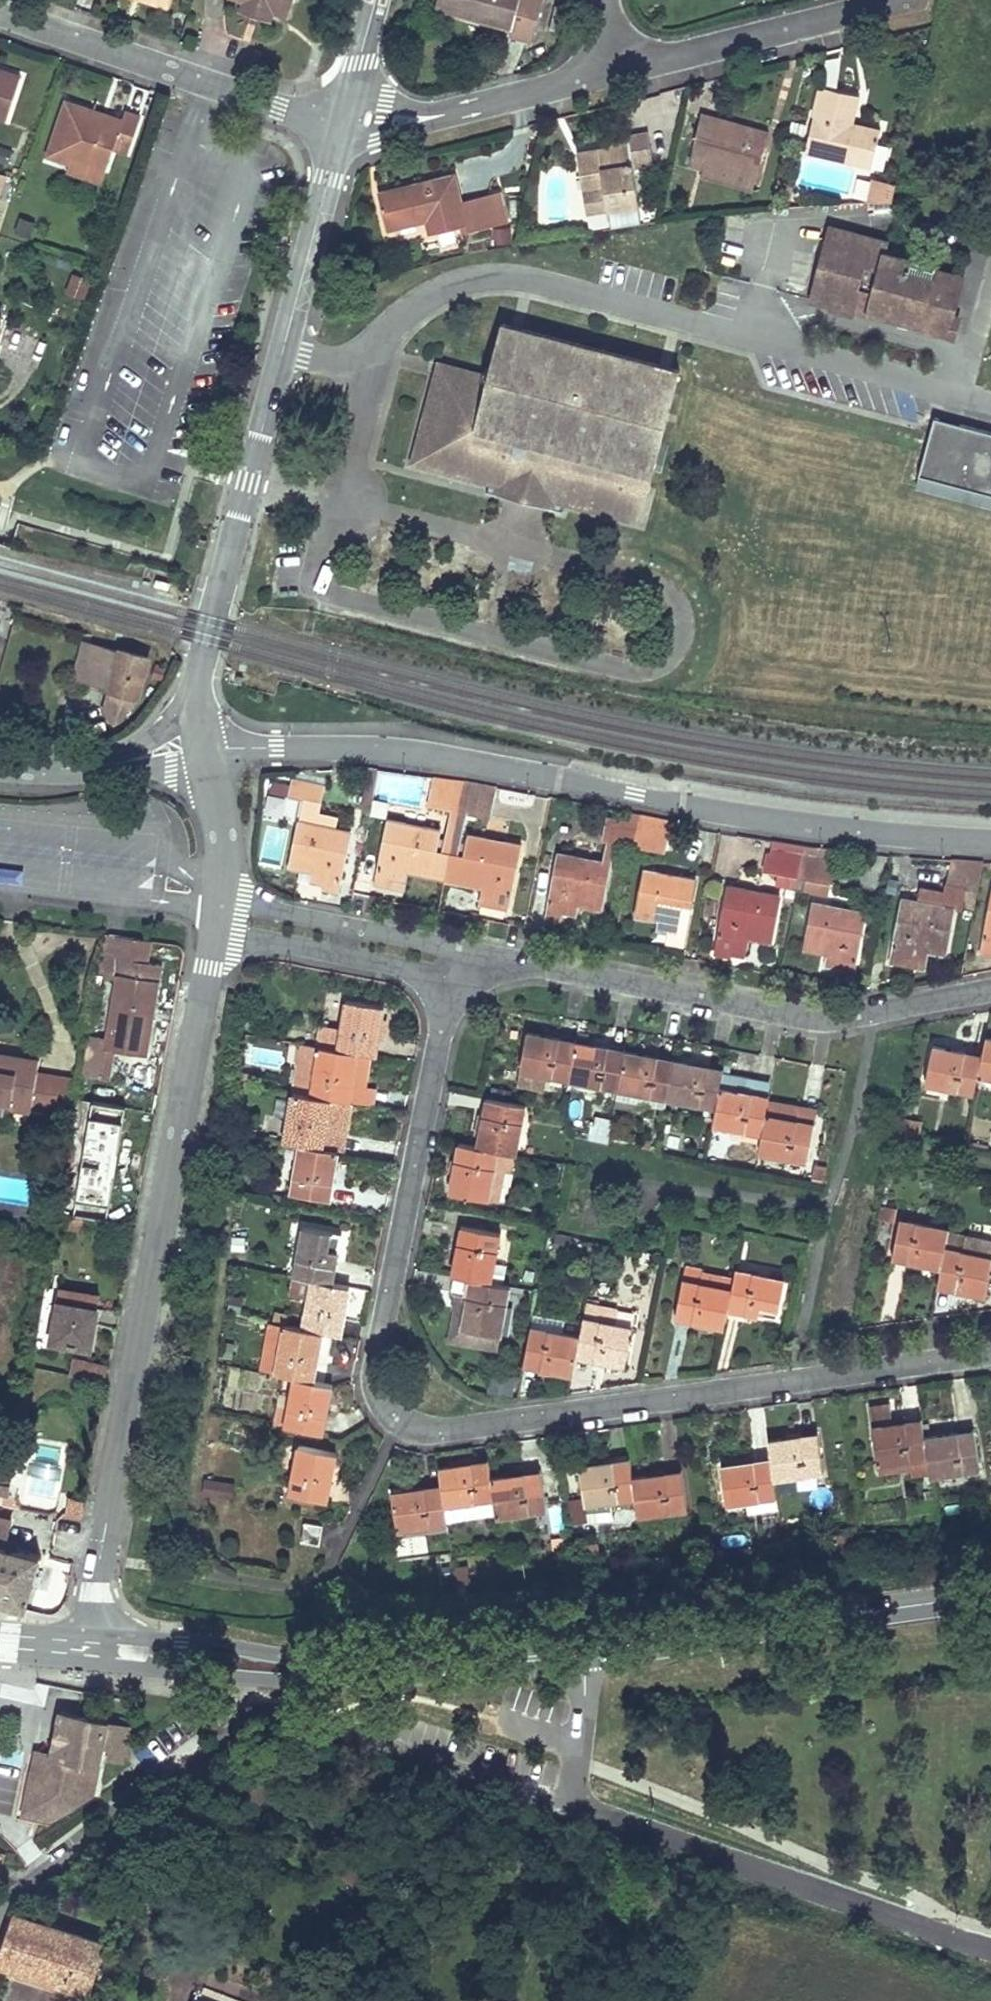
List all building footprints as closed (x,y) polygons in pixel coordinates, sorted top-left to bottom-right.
[(170,8),(173,0),(172,0),(145,0),(170,8)] [(251,6),(248,0),(247,0),(244,2),(243,1),(240,10),(271,21),(273,12),(272,11),(270,8),(265,10),(251,6)] [(251,6),(265,10),(270,8),(272,11),(273,12),(288,17),(294,0),(248,0),(251,6)] [(543,0),(437,0),(435,8),(490,23),(511,29),(509,35),(532,41),(543,0)] [(224,24),(236,26),(239,2),(227,1),(224,24)] [(562,32),(568,8),(555,5),(549,29),(562,32)] [(509,35),(511,29),(490,23),(487,37),(508,43),(509,35)] [(21,77),(0,70),(0,118),(6,120),(21,77)] [(858,95),(822,87),(806,151),(868,165),(872,148),(876,149),(881,131),(858,126),(857,131),(851,130),(851,125),(858,95)] [(122,121),(106,116),(105,120),(92,116),(94,112),(67,102),(49,156),(70,163),(71,158),(106,170),(114,149),(129,153),(140,118),(125,113),(122,121)] [(106,116),(94,112),(92,116),(105,120),(106,116)] [(757,174),(769,133),(701,114),(686,164),(701,168),(704,159),(757,174)] [(610,148),(610,150),(631,147),(630,140),(609,143),(610,148)] [(637,204),(639,204),(631,147),(610,150),(610,148),(577,153),(589,230),(613,226),(611,208),(637,204)] [(876,149),(872,148),(868,165),(872,167),(876,149)] [(18,153),(8,150),(4,164),(14,167),(18,153)] [(102,183),(106,170),(71,158),(70,163),(67,172),(102,183)] [(757,174),(704,159),(701,168),(699,176),(752,191),(757,174)] [(454,175),(378,194),(387,229),(421,220),(420,216),(426,215),(427,219),(430,234),(460,226),(465,225),(467,233),(497,225),(490,194),(461,201),(454,175)] [(880,201),(884,182),(875,181),(870,202),(880,201)] [(892,198),(895,185),(884,182),(880,201),(892,201),(892,198)] [(497,192),(490,194),(497,225),(505,223),(497,192)] [(637,204),(611,208),(613,226),(640,222),(637,204)] [(30,238),(35,223),(20,217),(15,232),(30,238)] [(494,244),(509,245),(510,228),(496,227),(494,244)] [(846,232),(832,228),(828,242),(846,232)] [(919,263),(887,254),(889,244),(846,232),(828,242),(812,299),(870,316),(871,312),(918,325),(917,329),(946,336),(952,318),(962,279),(935,271),(938,263),(920,258),(919,263)] [(90,279),(76,275),(69,294),(83,299),(90,279)] [(952,318),(946,336),(953,339),(958,319),(952,318)] [(502,325),(488,377),(464,371),(457,396),(433,389),(413,463),(499,485),(497,494),(552,508),(554,500),(638,522),(678,371),(502,325)] [(464,371),(439,364),(433,389),(457,396),(464,371)] [(933,418),(927,439),(917,475),(990,496),(990,434),(933,418)] [(917,475),(914,487),(990,508),(990,496),(917,475)] [(85,681),(95,645),(85,642),(75,678),(85,681)] [(110,688),(121,653),(95,645),(85,681),(110,688)] [(121,653),(110,688),(136,696),(137,696),(148,658),(121,651),(121,653)] [(134,705),(136,696),(110,688),(104,711),(115,722),(134,705)] [(457,820),(464,782),(433,775),(427,804),(450,809),(449,818),(457,820)] [(321,887),(338,891),(350,829),(335,826),(337,814),(318,811),(324,783),(290,777),(286,796),(300,800),(287,868),(309,872),(323,875),(321,886),(321,887)] [(497,788),(464,782),(457,820),(465,822),(467,813),(491,817),(497,788)] [(638,824),(639,816),(632,814),(630,822),(638,824)] [(453,839),(457,820),(449,818),(445,837),(453,839)] [(638,824),(630,822),(607,818),(602,840),(608,841),(615,842),(633,846),(638,824)] [(439,829),(387,819),(375,881),(390,884),(391,882),(405,885),(408,872),(445,879),(453,839),(445,837),(438,836),(439,829)] [(461,841),(465,822),(457,820),(453,839),(461,841)] [(670,830),(638,824),(633,846),(648,849),(654,850),(666,852),(670,830)] [(520,845),(469,835),(468,842),(461,841),(453,839),(445,879),(482,887),(478,903),(508,909),(520,845)] [(611,862),(615,842),(608,841),(604,861),(611,862)] [(789,843),(776,841),(774,851),(788,853),(789,843)] [(650,871),(654,850),(648,849),(644,870),(650,871)] [(802,856),(788,853),(774,851),(771,850),(770,853),(767,872),(784,875),(782,886),(796,888),(802,856)] [(604,861),(559,852),(547,916),(562,919),(564,913),(566,903),(579,905),(602,910),(611,862),(604,861)] [(834,862),(802,856),(796,888),(827,895),(834,862)] [(975,908),(984,862),(951,859),(945,893),(921,888),(919,901),(903,898),(890,962),(925,968),(928,952),(946,956),(955,909),(961,910),(962,905),(975,908)] [(650,871),(644,870),(635,917),(658,921),(672,924),(669,935),(668,940),(683,943),(696,880),(650,871)] [(321,886),(323,875),(309,872),(307,883),(321,886)] [(780,895),(728,886),(716,954),(731,957),(732,953),(735,935),(750,938),(771,942),(780,895)] [(981,954),(990,956),(990,901),(981,954)] [(865,912),(813,902),(804,949),(826,953),(840,956),(838,968),(837,972),(853,975),(865,912)] [(577,916),(579,905),(566,903),(564,913),(577,916)] [(672,924),(658,921),(656,933),(669,935),(672,924)] [(146,962),(149,940),(105,934),(97,976),(117,980),(108,1039),(106,1049),(113,1050),(145,1055),(160,965),(146,962)] [(750,938),(735,935),(732,953),(747,955),(750,938)] [(840,956),(826,953),(824,965),(838,968),(840,956)] [(925,974),(938,976),(941,956),(928,954),(925,974)] [(375,1056),(384,1007),(346,1000),(340,1031),(320,1027),(317,1046),(371,1055),(375,1056)] [(576,1041),(527,1032),(517,1084),(542,1089),(545,1074),(569,1079),(576,1041)] [(113,1050),(106,1049),(108,1039),(89,1036),(82,1074),(108,1078),(113,1050)] [(986,1037),(982,1056),(978,1074),(990,1077),(990,1038),(986,1037)] [(624,1051),(576,1041),(569,1079),(617,1088),(624,1051)] [(371,1055),(317,1046),(301,1043),(296,1068),(302,1068),(297,1093),(351,1103),(363,1105),(365,1089),(371,1055)] [(982,1056),(933,1046),(925,1084),(974,1094),(978,1074),(982,1056)] [(674,1061),(624,1051),(617,1088),(644,1094),(667,1098),(674,1061)] [(9,1107),(68,1117),(74,1082),(36,1076),(39,1061),(0,1055),(0,1101),(9,1102),(9,1107)] [(723,1070),(674,1061),(667,1098),(716,1107),(720,1087),(723,1070)] [(297,1093),(302,1068),(296,1068),(292,1092),(297,1093)] [(769,1097),(720,1087),(716,1107),(713,1123),(733,1128),(762,1133),(766,1114),(769,1101),(769,1097)] [(644,1094),(617,1088),(615,1099),(642,1104),(644,1094)] [(373,1106),(375,1090),(365,1089),(363,1105),(373,1106)] [(351,1103),(297,1093),(292,1092),(284,1142),(301,1145),(338,1151),(342,1126),(347,1127),(351,1103)] [(524,1105),(487,1098),(478,1147),(513,1154),(515,1154),(524,1105)] [(0,1101),(0,1118),(7,1119),(9,1107),(9,1102),(0,1101)] [(818,1110),(769,1101),(766,1114),(815,1124),(818,1110)] [(109,1213),(126,1108),(88,1102),(71,1207),(109,1213)] [(808,1161),(815,1124),(766,1114),(762,1133),(761,1143),(759,1151),(808,1161)] [(608,1143),(611,1119),(592,1116),(589,1141),(608,1143)] [(897,1118),(894,1134),(917,1139),(920,1123),(897,1118)] [(342,1152),(347,1127),(342,1126),(338,1151),(342,1152)] [(761,1143),(762,1133),(733,1128),(731,1137),(761,1143)] [(513,1154),(478,1147),(460,1144),(451,1193),(488,1200),(493,1168),(503,1170),(510,1171),(513,1154)] [(338,1151),(301,1145),(292,1194),(330,1200),(338,1151)] [(812,1184),(824,1186),(828,1167),(816,1165),(812,1184)] [(498,1202),(503,1170),(493,1168),(488,1200),(498,1202)] [(882,1206),(880,1219),(883,1219),(894,1221),(896,1208),(882,1206)] [(551,1228),(555,1208),(549,1207),(547,1217),(550,1217),(548,1227),(551,1228)] [(82,1218),(57,1214),(55,1226),(80,1230),(82,1218)] [(899,1219),(892,1257),(941,1267),(948,1233),(948,1229),(899,1219)] [(494,1263),(499,1233),(462,1227),(453,1275),(455,1276),(490,1283),(494,1263)] [(340,1234),(302,1228),(294,1277),(312,1281),(331,1284),(340,1234)] [(937,1286),(985,1295),(990,1267),(990,1257),(971,1253),(962,1251),(965,1236),(948,1233),(937,1286)] [(553,1249),(569,1252),(572,1238),(556,1234),(553,1249)] [(974,1238),(965,1236),(962,1251),(971,1253),(974,1238)] [(503,1285),(506,1266),(494,1263),(490,1283),(503,1285)] [(725,1325),(728,1308),(732,1290),(700,1283),(702,1274),(703,1270),(685,1267),(675,1317),(725,1327),(725,1325)] [(785,1280),(736,1271),(733,1280),(732,1290),(728,1308),(777,1318),(785,1280)] [(702,1274),(700,1283),(732,1290),(733,1280),(702,1274)] [(490,1283),(455,1276),(451,1293),(468,1296),(462,1328),(500,1336),(509,1286),(503,1285),(490,1283)] [(312,1281),(294,1277),(290,1297),(308,1300),(312,1281)] [(342,1337),(351,1287),(331,1284),(312,1281),(308,1300),(303,1330),(323,1333),(342,1337)] [(57,1315),(62,1290),(45,1287),(41,1313),(57,1315)] [(52,1341),(90,1347),(99,1297),(62,1290),(57,1315),(52,1341)] [(617,1307),(587,1301),(583,1318),(613,1325),(617,1307)] [(564,1322),(533,1316),(530,1327),(561,1334),(564,1322)] [(632,1329),(613,1325),(583,1318),(580,1337),(576,1356),(625,1366),(632,1329)] [(283,1345),(286,1327),(272,1324),(268,1342),(283,1345)] [(323,1333),(303,1330),(286,1327),(283,1345),(268,1342),(263,1374),(284,1377),(295,1379),(314,1382),(323,1333)] [(572,1374),(576,1356),(580,1337),(561,1334),(530,1327),(523,1364),(572,1374)] [(74,1361),(71,1376),(102,1384),(105,1368),(74,1361)] [(289,1410),(295,1379),(284,1377),(279,1408),(289,1410)] [(323,1435),(332,1385),(314,1382),(295,1379),(289,1410),(279,1408),(275,1427),(323,1435)] [(870,1407),(873,1427),(894,1424),(891,1404),(870,1407)] [(926,1438),(923,1419),(894,1424),(873,1427),(879,1464),(882,1464),(883,1474),(912,1470),(913,1476),(931,1474),(926,1438)] [(975,1431),(926,1438),(931,1474),(931,1476),(981,1468),(975,1431)] [(824,1471),(819,1433),(769,1441),(772,1460),(775,1479),(824,1471)] [(336,1453),(299,1445),(290,1495),(327,1502),(336,1453)] [(630,1459),(581,1467),(586,1504),(636,1497),(633,1478),(630,1459)] [(772,1460),(722,1467),(728,1505),(758,1500),(777,1497),(775,1479),(772,1460)] [(10,1484),(14,1464),(0,1461),(0,1482),(10,1484)] [(492,1479),(489,1461),(439,1468),(442,1486),(445,1505),(494,1497),(492,1479)] [(565,1506),(559,1469),(541,1472),(547,1509),(565,1506)] [(683,1471),(633,1478),(636,1497),(639,1516),(688,1508),(683,1471)] [(547,1509),(541,1472),(492,1479),(494,1497),(497,1513),(497,1516),(515,1513),(547,1509)] [(225,1483),(205,1480),(202,1495),(222,1498),(225,1483)] [(9,1499),(10,1484),(0,1482),(0,1498),(9,1499)] [(225,1483),(222,1498),(232,1500),(235,1485),(225,1483)] [(445,1505),(442,1486),(393,1493),(398,1531),(417,1528),(448,1523),(447,1521),(445,1505)] [(494,1497),(445,1505),(447,1521),(497,1513),(494,1497)] [(779,1509),(777,1497),(758,1500),(760,1512),(779,1509)] [(569,1500),(573,1525),(588,1523),(584,1498),(569,1500)] [(552,1532),(564,1530),(560,1507),(548,1509),(552,1532)] [(547,1509),(515,1513),(517,1527),(549,1522),(547,1509)] [(323,1525),(305,1522),(302,1540),(321,1543),(323,1525)] [(417,1528),(398,1531),(400,1541),(419,1538),(417,1528)] [(447,1535),(425,1538),(427,1554),(449,1551),(447,1535)] [(0,1544),(0,1603),(26,1609),(40,1554),(0,1544)] [(782,1544),(764,1547),(766,1559),(783,1556),(782,1544)] [(469,1589),(465,1567),(457,1568),(461,1590),(469,1589)] [(78,1714),(82,1692),(58,1687),(54,1709),(78,1714)] [(33,1772),(32,1771),(24,1813),(51,1819),(91,1792),(101,1743),(109,1744),(108,1756),(122,1758),(128,1725),(61,1712),(54,1752),(50,1751),(45,1774),(33,1772)] [(45,1774),(50,1751),(38,1748),(33,1772),(45,1774)] [(106,1943),(13,1913),(0,1955),(0,1965),(90,1994),(106,1943)]
